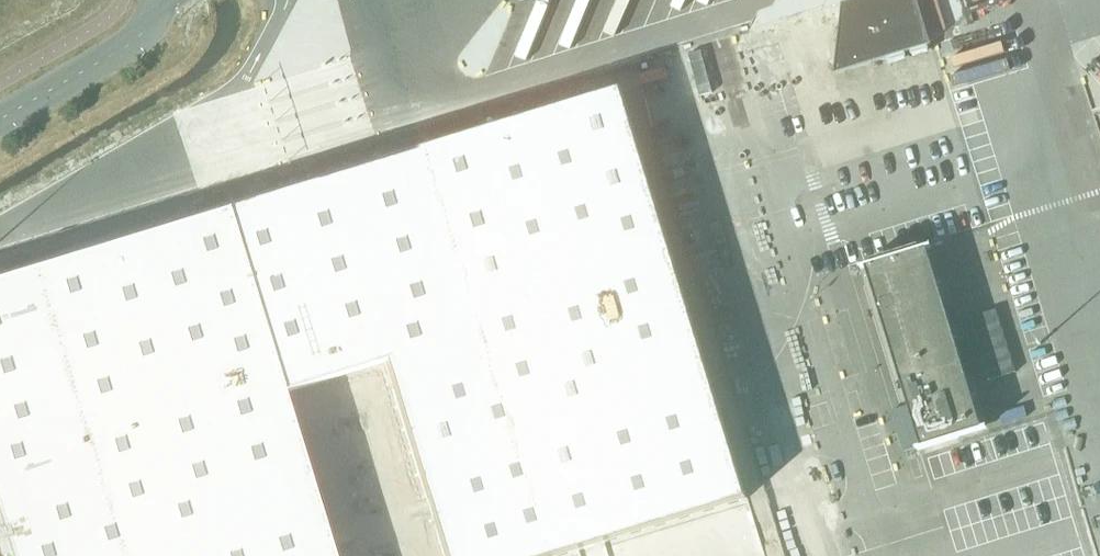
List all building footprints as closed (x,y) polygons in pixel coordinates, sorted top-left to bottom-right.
[(917,0),(853,0),(842,4),(834,74),(930,44),(917,0)] [(0,280),(0,518),(11,555),(333,555),(281,383),(381,352),(443,555),(558,555),(750,498),(631,105),(640,102),(635,86),(0,280)] [(941,295),(927,248),(932,247),(931,245),(861,267),(861,269),(866,267),(874,293),(921,446),(916,448),(917,450),(987,428),(987,426),(982,428),(978,414),(941,295)]
